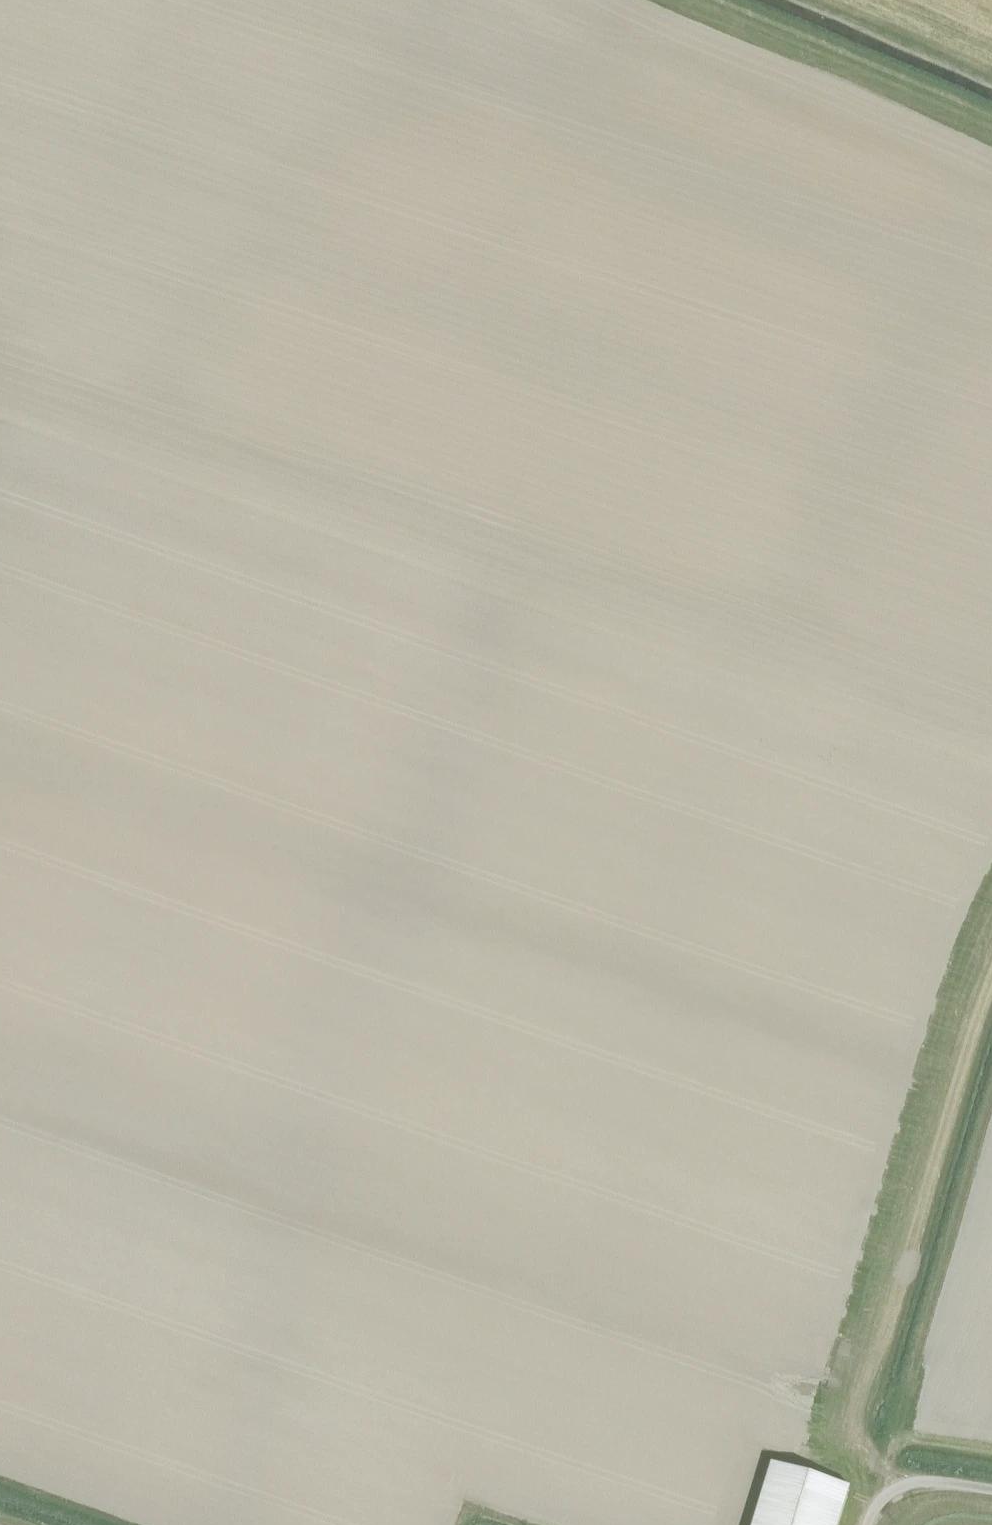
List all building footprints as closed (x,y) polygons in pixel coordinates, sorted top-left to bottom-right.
[(752,1524),(838,1524),(850,1488),(772,1463),(752,1524)]
